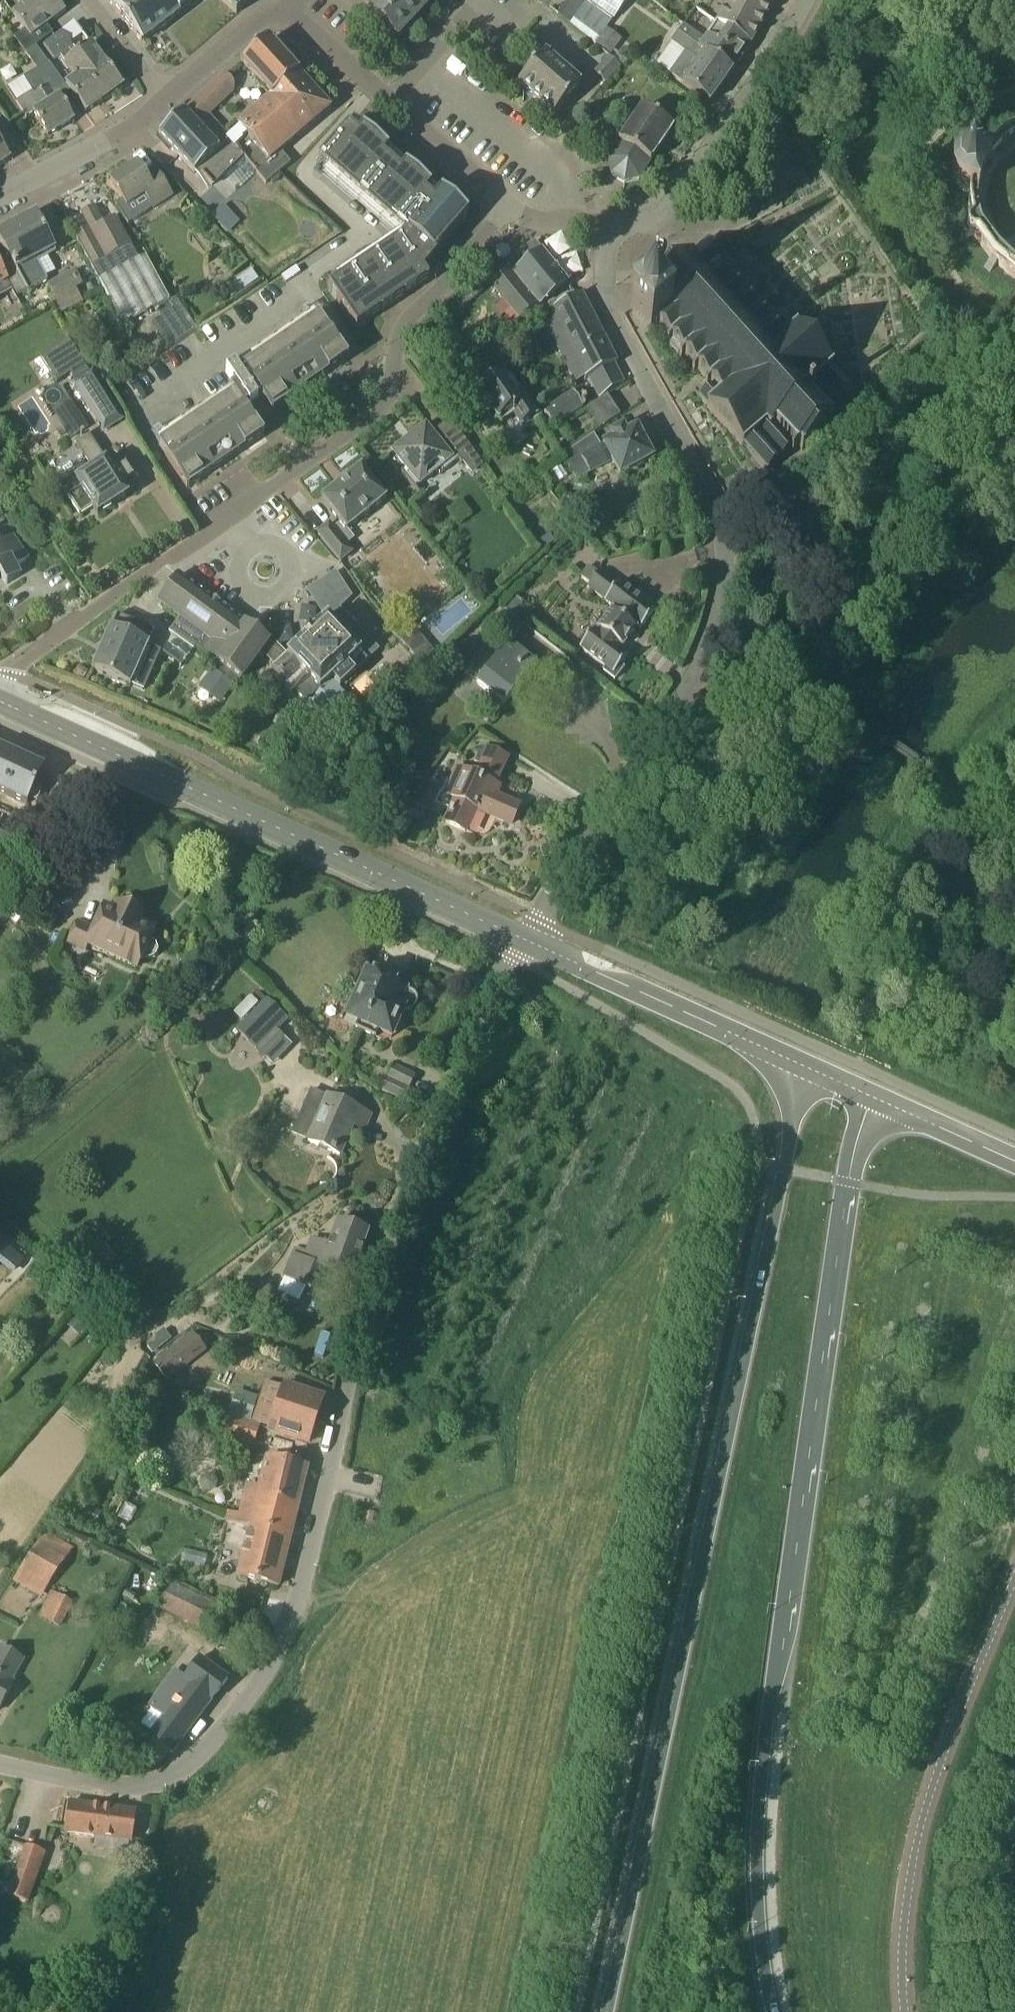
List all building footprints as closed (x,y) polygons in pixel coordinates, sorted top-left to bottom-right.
[(37,48),(36,47),(54,34),(48,26),(66,11),(57,0),(31,0),(13,14),(26,30),(15,38),(27,55),(37,48)] [(110,2),(142,43),(158,30),(159,31),(168,23),(198,0),(108,0),(110,2)] [(236,14),(237,15),(251,0),(221,0),(236,14)] [(377,10),(371,17),(372,18),(373,21),(376,24),(379,25),(397,41),(429,7),(427,5),(432,0),(366,0),(377,10)] [(588,1),(613,20),(628,0),(588,0),(588,1)] [(751,44),(775,0),(732,0),(718,25),(750,46),(751,44)] [(715,23),(703,40),(699,45),(702,47),(701,49),(733,71),(750,46),(718,25),(715,23)] [(683,26),(680,31),(693,41),(696,35),(683,26)] [(710,103),(733,71),(701,49),(702,47),(699,45),(693,41),(680,31),(672,43),(686,53),(670,75),(710,103)] [(77,53),(72,47),(73,46),(70,42),(63,32),(44,46),(54,60),(61,55),(69,49),(106,99),(123,87),(91,43),(77,53)] [(275,99),(300,75),(269,40),(241,65),(271,98),(271,97),(275,99)] [(75,120),(60,96),(69,91),(37,48),(27,55),(38,69),(8,87),(27,118),(35,114),(48,136),(75,120)] [(106,99),(69,49),(61,55),(77,78),(67,85),(87,113),(106,99)] [(554,116),(566,103),(580,86),(544,55),(518,85),(554,116)] [(621,68),(608,57),(594,73),(606,84),(621,68)] [(331,109),(316,92),(300,75),(275,99),(271,97),(271,98),(238,125),(241,129),(246,136),(234,146),(244,157),(244,158),(266,184),(291,164),(290,163),(288,164),(278,152),(331,109)] [(244,157),(234,146),(229,140),(231,138),(210,115),(225,101),(210,87),(184,112),(171,124),(159,135),(163,140),(199,177),(202,174),(214,186),(244,158),(244,157)] [(633,121),(629,118),(631,115),(616,106),(609,115),(629,128),(619,144),(651,164),(673,130),(641,109),(633,121)] [(440,195),(437,198),(432,204),(424,196),(429,191),(416,180),(403,168),(399,174),(390,166),(382,159),(387,153),(374,142),(361,131),(357,136),(347,128),(317,162),(339,181),(360,200),(381,219),(402,238),(399,241),(327,290),(355,331),(370,321),(366,314),(374,309),(378,315),(402,300),(426,283),(421,274),(434,260),(431,258),(461,224),(452,216),(457,210),(440,195)] [(231,138),(229,140),(234,146),(246,136),(241,129),(231,138)] [(1013,133),(1006,138),(1001,130),(995,133),(1001,141),(984,158),(977,155),(970,154),(963,156),(957,160),(953,166),(952,173),(953,180),(956,186),(962,191),(969,193),(968,205),(969,216),(972,227),(959,232),(963,241),(974,236),(992,260),(984,267),(990,273),(998,265),(1014,279),(1014,269),(1002,258),(992,248),(984,236),(980,229),(977,218),(976,208),(978,196),(980,185),(991,162),(1001,151),(1010,144),(1014,141),(1014,133),(1013,133)] [(10,160),(0,145),(0,167),(10,160)] [(145,175),(138,164),(111,181),(123,200),(116,205),(130,225),(173,196),(155,169),(145,175)] [(223,205),(210,218),(226,235),(239,222),(223,205)] [(19,295),(48,281),(37,261),(55,252),(36,215),(0,234),(0,241),(12,263),(3,268),(19,295)] [(76,238),(86,256),(123,325),(169,301),(146,257),(139,260),(116,217),(76,238)] [(555,257),(553,259),(567,277),(583,266),(559,233),(545,243),(555,257)] [(727,262),(712,245),(707,240),(693,253),(692,252),(652,289),(651,288),(630,307),(651,331),(655,327),(656,328),(659,325),(670,337),(666,340),(681,357),(685,354),(695,366),(692,369),(709,388),(699,397),(708,407),(707,407),(743,447),(766,472),(791,451),(793,453),(799,448),(802,452),(830,427),(827,423),(833,417),(826,410),(850,389),(832,368),(832,367),(796,327),(796,328),(787,318),(777,327),(760,308),(756,311),(746,299),(749,296),(734,279),(731,282),(720,270),(723,267),(722,266),(727,262)] [(542,252),(534,244),(489,281),(491,284),(486,288),(497,300),(501,296),(520,320),(539,304),(540,305),(567,283),(542,252)] [(0,266),(0,298),(15,291),(0,266)] [(49,285),(57,300),(77,289),(83,285),(75,271),(49,285)] [(586,379),(617,364),(582,293),(550,310),(586,379)] [(272,412),(349,360),(337,343),(319,318),(239,373),(235,367),(226,373),(235,387),(231,390),(234,395),(159,446),(188,489),(265,436),(254,420),(270,410),(272,412)] [(103,433),(124,420),(93,371),(86,370),(68,340),(41,357),(58,384),(70,375),(75,383),(72,384),(103,433)] [(516,392),(503,373),(490,382),(487,379),(479,384),(480,388),(478,390),(498,420),(512,411),(521,426),(537,415),(520,390),(516,392)] [(573,391),(543,410),(554,426),(584,407),(573,391)] [(607,394),(587,406),(597,424),(617,413),(607,394)] [(87,427),(77,410),(59,421),(70,438),(87,427)] [(435,438),(427,427),(432,423),(431,421),(413,435),(414,436),(405,443),(405,442),(387,456),(389,457),(394,453),(406,468),(401,472),(419,494),(420,493),(416,488),(440,469),(443,472),(442,473),(442,474),(459,460),(462,464),(463,464),(472,475),(483,467),(486,470),(487,469),(462,437),(461,438),(462,439),(451,449),(439,434),(438,435),(439,435),(435,438)] [(627,434),(623,428),(607,436),(610,442),(601,447),(595,434),(564,454),(576,479),(591,472),(592,473),(603,467),(613,462),(620,476),(653,459),(645,443),(646,442),(647,434),(639,429),(638,430),(637,429),(627,434)] [(115,475),(89,435),(77,442),(94,470),(76,482),(81,489),(68,497),(80,516),(93,508),(98,515),(128,496),(127,495),(138,488),(126,468),(115,475)] [(386,500),(361,468),(347,480),(346,479),(335,487),(336,489),(322,500),(341,523),(333,529),(329,524),(318,534),(341,561),(352,552),(346,545),(355,539),(348,530),(386,500)] [(10,529),(8,529),(0,535),(0,577),(0,576),(5,584),(7,585),(8,585),(20,577),(21,575),(21,574),(17,568),(28,561),(29,559),(29,558),(24,551),(10,529)] [(655,611),(620,583),(619,584),(601,570),(598,573),(589,566),(581,576),(590,584),(588,587),(606,601),(604,603),(613,610),(597,630),(596,630),(580,648),(605,668),(603,671),(614,680),(624,668),(621,665),(629,655),(622,649),(638,629),(640,630),(655,611)] [(322,582),(338,609),(351,597),(336,573),(322,582)] [(335,628),(328,619),(327,619),(311,633),(303,640),(303,641),(287,657),(272,641),(270,642),(246,625),(247,624),(181,577),(181,576),(179,575),(159,604),(179,620),(170,632),(194,649),(196,646),(205,652),(204,653),(217,662),(217,663),(238,680),(263,649),(278,665),(274,668),(285,682),(288,682),(304,701),(306,700),(335,731),(348,720),(359,710),(339,688),(354,674),(368,661),(341,635),(345,631),(339,625),(335,628)] [(516,636),(524,625),(505,609),(496,620),(516,636)] [(131,687),(131,685),(144,691),(161,652),(149,646),(155,632),(118,617),(113,629),(111,628),(93,670),(131,687)] [(505,705),(537,664),(509,642),(477,683),(505,705)] [(429,646),(416,658),(423,666),(435,654),(429,646)] [(234,685),(233,684),(218,673),(213,669),(199,688),(220,704),(234,685)] [(495,786),(507,758),(482,747),(475,763),(481,766),(476,777),(457,769),(451,784),(461,789),(445,822),(465,832),(476,809),(511,825),(520,807),(495,795),(498,787),(495,786)] [(21,801),(37,765),(0,748),(0,792),(21,801)] [(0,824),(0,833),(4,835),(12,818),(5,814),(0,824)] [(12,839),(0,834),(0,865),(12,839)] [(143,916),(116,903),(112,911),(105,907),(94,931),(77,923),(68,944),(86,952),(88,948),(137,970),(142,958),(147,960),(158,957),(160,952),(156,943),(149,940),(154,930),(139,923),(143,916)] [(412,993),(378,978),(375,986),(358,978),(353,989),(359,991),(345,1022),(378,1038),(380,1033),(392,1038),(404,1011),(409,1012),(414,1010),(417,1006),(418,1001),(416,997),(412,993)] [(290,1020),(267,999),(259,1007),(237,1030),(267,1058),(278,1046),(282,1050),(290,1042),(279,1031),(290,1020)] [(416,1076),(398,1067),(393,1064),(390,1072),(379,1067),(377,1071),(388,1076),(381,1089),(403,1101),(416,1076)] [(364,1130),(370,1115),(311,1089),(304,1104),(322,1111),(308,1142),(340,1155),(353,1126),(364,1130)] [(353,1278),(369,1232),(339,1221),(330,1246),(312,1239),(308,1251),(296,1247),(285,1278),(287,1278),(300,1285),(310,1289),(320,1267),(353,1278)] [(101,1274),(117,1262),(100,1240),(84,1252),(101,1274)] [(193,1332),(166,1352),(181,1371),(207,1351),(193,1332)] [(166,1335),(147,1349),(152,1356),(171,1341),(166,1335)] [(308,1443),(323,1398),(284,1385),(269,1430),(308,1443)] [(252,1444),(258,1426),(227,1416),(221,1434),(252,1444)] [(165,1443),(170,1430),(140,1418),(135,1430),(165,1443)] [(291,1536),(308,1468),(265,1457),(251,1518),(228,1512),(226,1519),(248,1524),(248,1525),(291,1536)] [(278,1587),(291,1536),(248,1525),(235,1576),(278,1587)] [(37,1542),(14,1577),(41,1595),(64,1560),(37,1542)] [(206,1628),(216,1608),(163,1581),(153,1600),(206,1628)] [(38,1616),(55,1623),(67,1596),(50,1589),(38,1616)] [(14,1684),(11,1682),(23,1660),(1,1648),(0,1649),(0,1709),(14,1684)] [(212,1701),(228,1680),(202,1660),(186,1680),(169,1666),(143,1701),(150,1705),(127,1734),(140,1743),(135,1750),(155,1765),(160,1764),(170,1751),(172,1753),(212,1701)] [(97,1838),(130,1843),(135,1812),(69,1803),(65,1833),(97,1838)] [(27,1904),(44,1853),(26,1847),(9,1899),(27,1904)]
